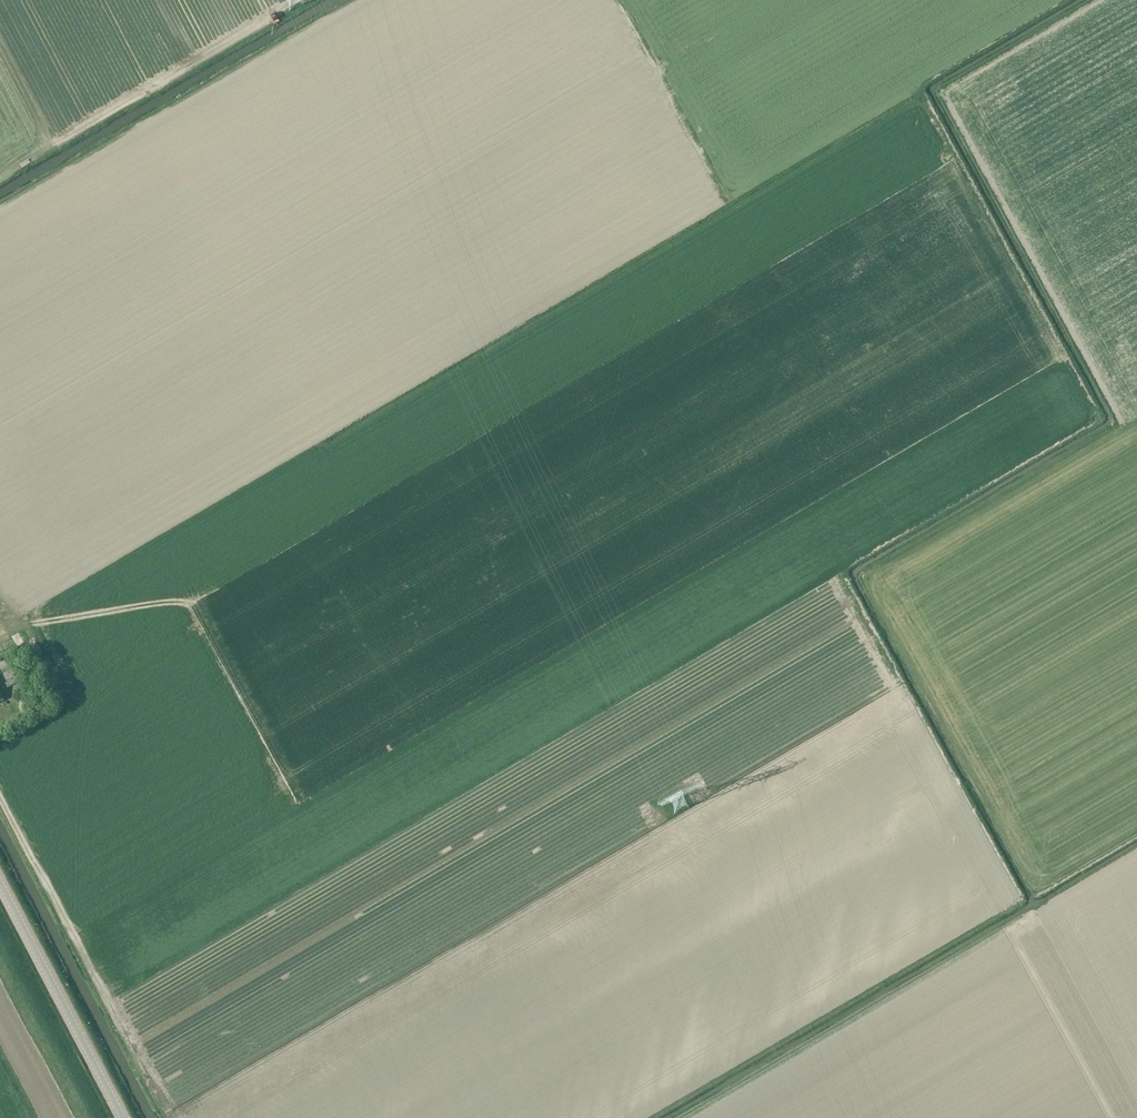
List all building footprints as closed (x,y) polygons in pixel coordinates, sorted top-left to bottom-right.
[(25,721),(26,718),(25,715),(21,713),(18,715),(17,718),(19,722),(22,723),(25,721)]
